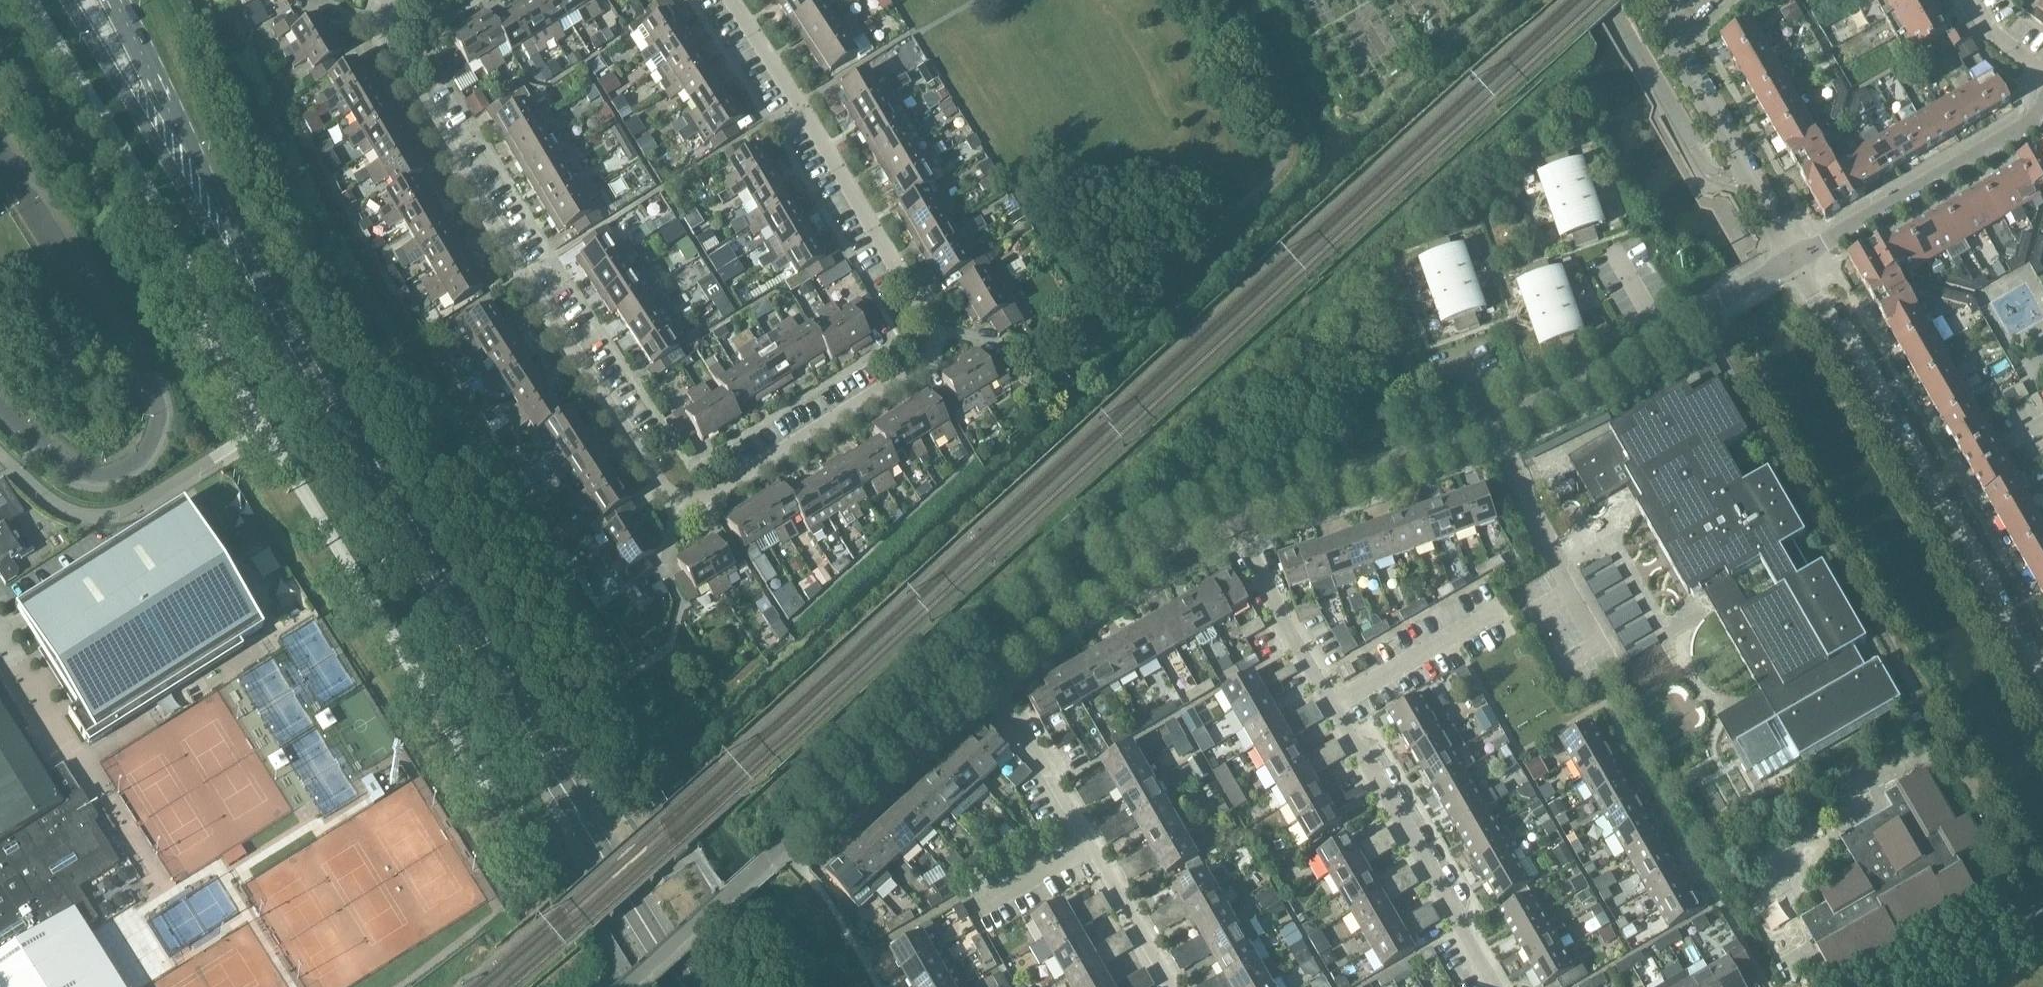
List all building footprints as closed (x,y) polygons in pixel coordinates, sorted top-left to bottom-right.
[(510,9),(538,54),(547,49),(538,35),(547,30),(548,29),(532,2),(531,3),(527,5),(524,0),(510,9)] [(556,0),(530,0),(531,3),(532,2),(548,29),(547,30),(556,43),(565,37),(557,24),(567,18),(556,0)] [(585,6),(581,0),(556,0),(567,18),(576,12),(585,25),(593,20),(585,6)] [(585,6),(593,20),(602,15),(593,1),(595,0),(581,0),(585,6)] [(686,27),(677,13),(672,16),(669,11),(674,8),(669,0),(665,0),(644,13),(651,23),(642,28),(649,39),(645,42),(650,50),(686,27)] [(786,4),(781,7),(790,20),(821,0),(783,0),(786,4)] [(790,20),(798,34),(804,31),(806,35),(833,18),(827,8),(839,0),(821,0),(790,20)] [(883,11),(893,5),(890,0),(876,0),(883,11)] [(1897,38),(1908,57),(1953,32),(1935,0),(1875,0),(1897,38)] [(250,6),(247,8),(256,26),(259,24),(268,19),(259,2),(250,6)] [(638,2),(630,7),(637,18),(644,13),(638,2)] [(1796,5),(1782,13),(1789,24),(1802,16),(1796,5)] [(538,54),(510,9),(496,17),(499,22),(495,25),(506,44),(505,44),(510,53),(521,46),(530,59),(538,54)] [(2031,17),(2038,22),(2042,16),(2042,14),(2037,9),(2031,17)] [(496,69),(504,64),(501,59),(510,53),(505,44),(506,44),(495,25),(490,17),(485,20),(482,15),(468,24),(490,60),(496,69)] [(296,16),(287,21),(286,18),(281,17),(274,22),(273,26),(274,29),(272,30),(278,40),(291,32),(297,43),(284,51),(289,60),(335,32),(326,18),(321,21),(318,16),(301,26),(296,16)] [(806,35),(809,40),(804,43),(813,57),(858,27),(853,19),(839,28),(833,18),(806,35)] [(1722,38),(1733,57),(1764,40),(1752,20),(1722,38)] [(870,22),(861,28),(866,36),(876,30),(870,22)] [(490,60),(468,24),(454,32),(457,37),(452,41),(457,49),(441,59),(455,82),(472,72),(469,67),(479,61),(487,74),(496,69),(490,60)] [(693,48),(690,44),(695,40),(686,27),(650,50),(641,56),(647,64),(660,56),(667,65),(693,48)] [(858,27),(813,57),(822,70),(827,67),(831,72),(857,55),(850,44),(864,36),(858,27)] [(608,29),(601,33),(608,43),(614,39),(608,29)] [(1966,31),(1950,40),(1956,51),(1972,41),(1966,31)] [(343,46),(335,32),(289,60),(294,68),(307,60),(314,71),(309,74),(315,84),(328,76),(339,70),(333,60),(341,55),(338,49),(343,46)] [(601,33),(590,40),(597,50),(607,44),(601,33)] [(1744,76),(1774,59),(1764,40),(1733,57),(1744,76)] [(1972,41),(1956,51),(1961,59),(1977,50),(1972,41)] [(665,92),(710,63),(701,49),(696,52),(693,48),(667,65),(657,72),(663,82),(660,84),(665,92)] [(577,52),(568,58),(573,66),(582,60),(577,52)] [(1829,62),(1825,55),(1816,60),(1820,68),(1829,62)] [(1774,59),(1744,76),(1755,95),(1785,77),(1774,59)] [(326,104),(372,76),(364,62),(359,66),(355,60),(339,70),(328,76),(335,87),(321,95),(326,104)] [(554,60),(545,66),(548,69),(553,78),(562,72),(554,60)] [(928,61),(913,70),(918,78),(932,68),(928,61)] [(717,84),(714,80),(719,76),(710,63),(665,92),(670,101),(684,92),(690,102),(717,84)] [(539,75),(532,80),(544,82),(546,83),(553,78),(548,69),(539,75)] [(857,70),(842,80),(845,85),(860,76),(857,70)] [(840,88),(844,93),(839,96),(847,110),(893,83),(888,74),(874,82),(868,71),(860,76),(845,85),(840,88)] [(927,86),(939,79),(935,72),(923,79),(927,86)] [(2011,101),(2007,94),(2003,87),(1994,72),(1975,83),(1992,114),(2012,102),(2011,101)] [(2003,87),(2007,81),(1995,72),(1994,72),(2003,87)] [(1904,73),(1898,77),(1903,86),(1910,82),(1904,73)] [(612,74),(598,83),(607,96),(620,88),(612,74)] [(331,112),(336,109),(342,119),(351,114),(378,98),(375,94),(380,90),(372,76),(326,104),(331,112)] [(893,83),(847,110),(855,124),(860,121),(863,126),(901,104),(895,94),(908,85),(903,77),(893,83)] [(1785,77),(1755,95),(1766,114),(1796,96),(1785,77)] [(517,79),(506,86),(512,95),(522,88),(517,79)] [(1839,95),(1847,91),(1840,80),(1833,85),(1839,95)] [(2007,94),(2013,85),(2007,81),(2003,87),(2007,94)] [(1975,83),(1956,94),(1973,124),(1992,114),(1975,83)] [(689,128),(702,120),(734,99),(725,85),(720,89),(717,84),(690,102),(697,111),(683,120),(689,128)] [(2007,94),(2011,101),(2019,90),(2013,85),(2007,94)] [(594,87),(584,93),(590,103),(600,97),(594,87)] [(524,89),(510,97),(516,107),(525,102),(530,99),(524,89)] [(934,95),(929,98),(934,107),(939,104),(949,98),(944,89),(934,95)] [(1853,100),(1862,103),(1862,102),(1869,97),(1864,89),(1854,96),(1853,100)] [(1838,97),(1847,100),(1849,94),(1847,91),(1839,95),(1838,97)] [(481,92),(466,101),(476,116),(490,108),(481,92)] [(1955,135),(1973,124),(1956,94),(1937,105),(1955,135)] [(621,96),(611,103),(618,114),(628,107),(621,96)] [(1796,96),(1766,114),(1777,133),(1807,115),(1796,96)] [(498,118),(501,123),(496,126),(504,140),(541,118),(536,110),(531,113),(525,102),(516,107),(510,97),(486,111),(492,121),(498,118)] [(1835,109),(1844,111),(1847,100),(1838,97),(1835,109)] [(348,141),(394,113),(386,100),(381,103),(378,98),(351,114),(357,124),(343,132),(348,141)] [(702,120),(689,128),(694,137),(707,128),(714,138),(710,141),(716,151),(739,136),(733,127),(741,121),(737,116),(742,113),(734,99),(702,120)] [(950,99),(939,106),(947,119),(958,113),(950,99)] [(1849,112),(1858,115),(1862,103),(1853,100),(1849,112)] [(869,147),(901,128),(915,120),(910,111),(907,114),(901,104),(863,126),(866,130),(861,133),(869,147)] [(1937,105),(1919,116),(1936,146),(1955,135),(1937,105)] [(606,106),(594,113),(602,127),(614,119),(606,106)] [(1844,111),(1835,109),(1831,120),(1840,123),(1844,111)] [(314,112),(303,118),(313,135),(324,129),(318,120),(314,112)] [(1849,112),(1846,124),(1855,127),(1858,115),(1849,112)] [(400,135),(397,131),(402,128),(394,113),(348,141),(353,150),(367,142),(373,151),(400,135)] [(550,113),(541,118),(504,140),(512,154),(517,151),(520,156),(547,140),(542,130),(555,122),(550,113)] [(1777,133),(1788,152),(1818,134),(1807,115),(1777,133)] [(1919,116),(1900,127),(1917,157),(1936,146),(1919,116)] [(636,118),(625,125),(633,138),(645,131),(636,118)] [(885,163),(912,147),(923,141),(917,131),(920,129),(915,120),(901,128),(869,147),(877,161),(882,158),(885,163)] [(619,126),(611,131),(621,147),(629,142),(619,126)] [(1900,127),(1881,138),(1898,168),(1917,157),(1900,127)] [(1800,172),(1801,174),(1810,189),(1840,172),(1839,171),(1830,155),(1818,134),(1788,152),(1800,172)] [(411,154),(400,135),(373,151),(379,161),(365,170),(370,178),(411,154)] [(975,136),(966,141),(972,151),(981,145),(975,136)] [(559,147),(553,137),(547,140),(520,156),(523,160),(518,163),(526,177),(572,150),(567,142),(559,147)] [(649,137),(637,144),(645,157),(657,150),(649,137)] [(1861,137),(1857,140),(1861,147),(1865,144),(1861,137)] [(1880,179),(1898,168),(1881,138),(1862,149),(1880,179)] [(1857,140),(1849,144),(1853,151),(1861,147),(1857,140)] [(330,142),(318,148),(322,156),(335,149),(330,142)] [(629,142),(621,147),(629,161),(637,156),(629,142)] [(727,191),(774,163),(765,149),(760,152),(757,147),(749,152),(743,142),(724,154),(736,174),(722,182),(727,191)] [(942,143),(932,149),(937,157),(947,151),(942,143)] [(2038,149),(2018,161),(2022,168),(2023,167),(2036,190),(2037,190),(2042,187),(2042,146),(2038,149)] [(883,171),(891,185),(937,157),(932,149),(918,157),(912,147),(885,163),(888,168),(883,171)] [(1843,160),(1847,167),(1848,166),(1861,190),(1862,189),(1880,179),(1862,149),(1843,160)] [(572,150),(526,177),(534,191),(539,188),(542,193),(569,177),(564,167),(577,159),(572,150)] [(332,151),(321,157),(324,162),(335,155),(332,151)] [(416,151),(411,154),(370,178),(375,187),(389,179),(395,188),(395,189),(414,178),(423,173),(419,168),(425,165),(416,151)] [(1560,163),(1571,159),(1569,153),(1557,157),(1560,163)] [(937,157),(891,185),(899,199),(904,196),(907,200),(927,189),(927,190),(935,185),(929,174),(942,166),(937,157)] [(1546,161),(1548,167),(1560,163),(1557,157),(1546,161)] [(1571,159),(1560,163),(1562,169),(1573,165),(1571,159)] [(989,160),(977,168),(984,179),(996,172),(989,160)] [(1584,161),(1573,165),(1562,169),(1551,173),(1540,177),(1562,240),(1573,237),(1584,233),(1595,229),(1606,225),(1584,161)] [(779,185),(777,180),(782,177),(774,163),(727,191),(733,199),(746,191),(752,201),(779,185)] [(1551,173),(1562,169),(1560,163),(1548,167),(1551,173)] [(1827,219),(1846,207),(1866,196),(1862,189),(1861,190),(1848,166),(1847,167),(1839,171),(1840,172),(1810,189),(1827,219)] [(2041,197),(2037,190),(2036,190),(2023,167),(2022,168),(2004,178),(2022,208),(2041,197)] [(998,173),(979,184),(983,191),(1002,179),(998,173)] [(542,193),(545,198),(540,201),(548,214),(594,187),(589,179),(575,187),(569,177),(542,193)] [(384,221),(398,213),(430,193),(422,179),(417,183),(414,178),(395,189),(395,188),(386,193),(393,204),(379,212),(384,221)] [(2003,219),(2022,208),(2004,178),(1986,189),(2003,219)] [(750,228),(796,201),(787,187),(782,190),(779,185),(752,201),(742,207),(748,217),(744,219),(750,228)] [(941,195),(935,185),(927,190),(927,189),(907,200),(899,205),(902,210),(897,213),(905,227),(951,200),(946,191),(941,195)] [(720,186),(711,191),(715,197),(724,192),(720,186)] [(561,225),(565,231),(573,226),(579,236),(602,222),(597,212),(592,215),(586,204),(599,196),(594,187),(548,214),(556,228),(561,225)] [(1984,230),(2003,219),(1986,189),(1967,200),(1984,230)] [(350,191),(342,195),(349,207),(357,203),(350,191)] [(436,215),(433,210),(439,207),(430,193),(398,213),(384,221),(389,229),(403,221),(409,231),(436,215)] [(951,200),(905,227),(913,241),(919,238),(921,243),(949,226),(943,216),(956,208),(951,200)] [(1965,241),(1984,230),(1967,200),(1948,210),(1965,241)] [(802,222),(799,218),(804,215),(796,201),(750,228),(755,237),(768,228),(774,238),(802,222)] [(696,210),(683,218),(690,230),(703,222),(696,210)] [(1020,210),(1009,217),(1014,225),(1025,217),(1020,210)] [(1971,251),(1965,241),(1948,210),(1929,221),(1947,252),(1953,262),(1960,258),(1971,251)] [(406,258),(452,231),(444,217),(439,220),(436,215),(409,231),(415,241),(401,249),(406,258)] [(981,218),(967,226),(968,228),(973,237),(987,229),(981,218)] [(368,219),(358,224),(363,233),(373,227),(368,219)] [(677,221),(659,232),(668,246),(686,235),(677,221)] [(1928,262),(1947,252),(1929,221),(1911,232),(1928,262)] [(650,222),(640,228),(646,239),(657,232),(650,222)] [(763,270),(772,265),(818,238),(810,224),(804,227),(802,222),(774,238),(764,245),(770,255),(758,262),(763,270)] [(921,243),(924,247),(919,250),(927,264),(973,237),(968,228),(955,236),(949,226),(921,243)] [(593,276),(633,250),(628,241),(614,250),(607,240),(612,237),(606,227),(583,242),(589,251),(581,256),(584,262),(579,265),(588,279),(593,276)] [(1595,229),(1584,233),(1586,239),(1597,235),(1595,229)] [(452,231),(406,258),(411,267),(425,258),(431,268),(458,252),(456,248),(461,244),(452,231)] [(710,231),(697,238),(706,253),(719,245),(710,231)] [(1909,274),(1928,262),(1911,232),(1893,242),(1892,243),(1905,266),(1905,267),(1909,274)] [(1575,243),(1586,239),(1584,233),(1573,237),(1575,243)] [(2024,233),(2014,239),(2019,247),(2020,247),(2021,245),(2023,235),(2024,233)] [(2021,245),(2029,247),(2032,236),(2024,233),(2023,235),(2021,245)] [(1600,241),(1597,235),(1586,239),(1588,245),(1600,241)] [(1897,271),(1905,267),(1905,266),(1892,243),(1893,242),(1889,236),(1850,258),(1867,288),(1897,271)] [(973,237),(927,264),(935,278),(941,275),(944,281),(961,271),(971,265),(971,264),(965,254),(978,245),(973,237)] [(2038,237),(2035,250),(2042,252),(2042,239),(2038,237)] [(380,238),(369,244),(374,251),(384,245),(380,238)] [(688,238),(676,246),(686,263),(698,255),(688,238)] [(824,260),(821,255),(826,252),(818,238),(772,265),(777,274),(791,266),(797,277),(806,272),(812,281),(835,267),(829,257),(824,260)] [(1450,238),(1439,242),(1441,248),(1452,245),(1450,238)] [(1588,245),(1586,239),(1575,243),(1577,249),(1588,245)] [(1430,252),(1441,248),(1439,242),(1428,246),(1430,252)] [(2010,244),(2007,256),(2017,259),(2017,256),(2020,247),(2019,247),(2010,244)] [(1443,255),(1454,251),(1452,245),(1441,248),(1443,255)] [(2029,247),(2021,245),(2020,247),(2017,256),(2026,259),(2029,247)] [(1465,247),(1454,251),(1443,255),(1432,258),(1421,262),(1443,326),(1454,322),(1465,318),(1476,314),(1487,311),(1465,247)] [(1009,256),(1015,268),(1030,259),(1023,248),(1009,256)] [(1430,252),(1432,258),(1443,255),(1441,248),(1430,252)] [(722,249),(707,258),(716,273),(731,264),(722,249)] [(599,285),(594,288),(600,297),(631,276),(625,267),(638,258),(633,250),(593,276),(599,285)] [(2035,250),(2032,261),(2041,264),(2042,255),(2042,252),(2035,250)] [(994,251),(984,256),(988,263),(998,258),(994,251)] [(428,295),(475,268),(466,254),(461,257),(458,252),(431,268),(437,278),(423,287),(428,295)] [(965,308),(1012,280),(1007,271),(992,280),(985,270),(990,267),(988,263),(984,256),(971,264),(971,265),(961,271),(966,281),(958,286),(961,291),(956,294),(965,308)] [(2026,259),(2017,256),(2017,259),(2021,267),(2025,265),(2026,259)] [(1960,258),(1953,262),(1963,280),(1972,282),(1974,283),(1975,283),(1960,258)] [(2006,265),(2011,273),(2021,267),(2017,259),(2006,265)] [(1539,271),(1550,268),(1548,261),(1537,265),(1539,271)] [(2032,261),(2030,266),(2036,277),(2042,273),(2042,270),(2040,265),(2041,264),(2032,261)] [(1941,262),(1931,267),(1936,275),(1945,270),(1941,262)] [(1526,269),(1528,275),(1539,271),(1537,265),(1526,269)] [(2000,265),(1993,268),(1999,278),(2005,274),(2000,265)] [(392,266),(385,271),(390,279),(397,274),(392,266)] [(683,302),(714,279),(706,267),(675,290),(683,302)] [(475,268),(428,295),(433,304),(447,296),(454,307),(481,290),(478,285),(483,282),(475,268)] [(1550,268),(1539,271),(1541,278),(1552,274),(1550,268)] [(725,269),(717,274),(724,285),(731,280),(725,269)] [(617,312),(657,286),(651,277),(648,279),(641,270),(631,276),(600,297),(612,315),(617,312)] [(833,270),(819,278),(825,288),(839,279),(833,270)] [(1541,349),(1552,345),(1564,341),(1575,337),(1586,334),(1563,270),(1552,274),(1541,278),(1530,281),(1519,285),(1541,349)] [(1528,275),(1530,281),(1541,278),(1539,271),(1528,275)] [(1876,305),(1888,325),(1919,308),(1907,287),(1897,271),(1867,288),(1876,305)] [(1958,288),(1961,279),(1949,276),(1947,285),(1958,288)] [(1974,283),(1979,291),(1989,285),(1985,277),(1975,283),(1974,283)] [(1970,291),(1972,282),(1963,280),(1961,279),(1958,288),(1970,291)] [(990,320),(999,336),(1023,322),(1013,305),(1018,302),(1012,292),(1017,289),(1012,280),(965,308),(973,322),(978,319),(981,325),(990,320)] [(810,282),(800,289),(804,296),(814,290),(810,282)] [(1972,282),(1970,291),(1975,293),(1979,291),(1974,283),(1972,282)] [(717,284),(703,293),(710,303),(723,294),(717,284)] [(404,285),(396,290),(403,300),(410,295),(404,285)] [(662,294),(657,286),(617,312),(629,330),(655,312),(649,303),(662,294)] [(1955,303),(1957,294),(1945,291),(1943,300),(1955,303)] [(1967,306),(1969,298),(1957,294),(1955,303),(1967,306)] [(869,296),(861,301),(874,322),(882,317),(869,296)] [(1980,309),(1974,299),(1969,298),(1967,306),(1968,307),(1972,314),(1980,309)] [(825,309),(850,349),(853,355),(867,346),(864,341),(870,337),(865,329),(874,323),(874,322),(861,301),(860,300),(839,312),(834,303),(825,309)] [(767,301),(762,304),(768,314),(773,311),(767,301)] [(415,304),(409,308),(414,317),(421,313),(415,304)] [(503,324),(490,306),(481,312),(478,307),(452,324),(462,339),(458,342),(463,351),(503,325),(503,324)] [(1919,308),(1888,325),(1899,344),(1929,327),(1919,308)] [(816,333),(815,334),(827,353),(826,353),(831,361),(850,349),(825,309),(817,314),(820,320),(811,325),(816,333)] [(640,348),(671,327),(671,328),(680,322),(675,313),(661,322),(655,312),(629,330),(640,348)] [(1467,324),(1478,320),(1476,314),(1465,318),(1467,324)] [(783,324),(811,369),(825,361),(822,356),(826,353),(827,353),(815,334),(816,333),(811,325),(800,332),(791,318),(783,324)] [(1454,322),(1457,328),(1467,324),(1465,318),(1454,322)] [(1467,324),(1470,330),(1481,327),(1478,320),(1467,324)] [(488,360),(515,343),(512,338),(517,335),(508,321),(503,324),(503,325),(463,351),(468,358),(468,359),(482,350),(488,360)] [(672,339),(677,336),(686,330),(680,322),(671,328),(671,327),(640,348),(653,367),(648,370),(654,380),(677,365),(671,355),(679,350),(672,339)] [(783,343),(773,349),(790,376),(808,364),(811,370),(811,369),(783,324),(774,329),(783,343)] [(1467,324),(1457,328),(1459,334),(1470,330),(1467,324)] [(724,327),(714,333),(718,341),(729,335),(724,327)] [(1910,363),(1940,346),(1929,327),(1899,344),(1910,363)] [(1577,344),(1575,337),(1564,341),(1566,347),(1577,344)] [(746,347),(775,392),(788,384),(785,379),(790,376),(773,349),(767,339),(757,345),(755,341),(746,347)] [(1564,341),(1552,345),(1555,351),(1566,347),(1564,341)] [(487,387),(500,378),(527,361),(532,358),(523,344),(518,347),(515,343),(488,360),(495,370),(481,378),(487,387)] [(1568,353),(1579,350),(1577,344),(1566,347),(1568,353)] [(1951,365),(1940,346),(1910,363),(1921,382),(1951,365)] [(753,398),(758,396),(761,401),(775,392),(746,347),(738,352),(746,365),(736,371),(753,398)] [(1566,347),(1555,351),(1557,357),(1568,353),(1566,347)] [(463,351),(458,354),(463,361),(468,358),(463,351)] [(958,361),(961,366),(981,398),(987,408),(998,402),(996,400),(1005,394),(1000,386),(1010,380),(995,357),(986,363),(981,354),(975,358),(972,353),(958,361)] [(690,357),(680,364),(684,370),(694,363),(690,357)] [(714,358),(705,364),(709,370),(718,364),(714,358)] [(512,396),(538,379),(527,361),(500,378),(487,387),(492,395),(506,386),(512,396)] [(727,378),(718,364),(709,370),(722,392),(723,391),(735,410),(753,398),(736,371),(727,378)] [(1921,382),(1932,401),(1962,383),(1951,365),(1921,382)] [(972,403),(981,398),(961,366),(942,378),(947,387),(937,393),(952,416),(962,410),(959,405),(969,399),(972,403)] [(538,379),(512,396),(518,406),(505,415),(510,423),(550,397),(538,379)] [(1973,402),(1962,383),(1932,401),(1943,420),(1973,402)] [(704,384),(696,389),(721,430),(740,418),(735,410),(723,391),(722,392),(713,398),(704,384)] [(1613,493),(1615,486),(1613,480),(1608,471),(1627,460),(1629,463),(1632,468),(1626,472),(1633,484),(1631,486),(1635,494),(1638,492),(1644,503),(1638,507),(1689,596),(1702,589),(1708,599),(1759,688),(1766,700),(1743,713),(1741,711),(1725,720),(1738,743),(1739,744),(1779,721),(1801,759),(1902,700),(1879,661),(1867,668),(1856,649),(1868,642),(1824,566),(1811,573),(1794,543),(1807,536),(1770,472),(1751,483),(1745,487),(1724,451),(1749,436),(1719,385),(1694,399),(1687,387),(1611,431),(1613,434),(1569,460),(1596,506),(1609,498),(1613,493)] [(2023,385),(2014,390),(2021,401),(2030,396),(2023,385)] [(486,388),(478,392),(482,398),(489,393),(486,388)] [(702,442),(721,430),(696,389),(687,394),(696,408),(685,415),(682,410),(672,416),(687,440),(697,433),(702,442)] [(914,400),(917,405),(913,408),(929,435),(935,443),(945,437),(948,442),(957,436),(932,396),(931,396),(928,391),(914,400)] [(2018,396),(1998,403),(2002,415),(2022,408),(2018,396)] [(535,432),(536,433),(563,416),(562,415),(550,397),(510,423),(516,431),(529,423),(535,432)] [(1984,421),(1973,402),(1943,420),(1953,438),(1984,421)] [(913,408),(908,411),(905,406),(891,414),(919,460),(927,455),(928,454),(920,441),(929,435),(913,408)] [(563,416),(536,433),(535,432),(530,435),(536,445),(549,436),(556,446),(582,428),(570,409),(562,415),(563,416)] [(919,460),(891,414),(877,423),(881,428),(875,431),(880,440),(881,439),(892,458),(893,457),(903,451),(911,465),(919,460)] [(672,416),(665,421),(681,444),(687,440),(672,416)] [(502,417),(489,426),(494,434),(508,425),(502,417)] [(1986,494),(2016,477),(2000,449),(1996,443),(1984,421),(1953,438),(1969,466),(1986,494)] [(554,472),(599,443),(590,430),(585,433),(582,428),(556,446),(562,455),(549,464),(554,472)] [(893,457),(892,458),(881,439),(880,440),(862,451),(888,491),(896,486),(888,472),(898,465),(893,457)] [(606,464),(603,460),(608,457),(599,443),(554,472),(560,481),(573,472),(579,482),(606,464)] [(516,446),(507,453),(513,461),(522,455),(516,446)] [(963,448),(954,454),(959,461),(968,456),(963,448)] [(862,451),(844,462),(861,489),(871,483),(879,496),(888,491),(862,451)] [(927,455),(919,460),(923,465),(930,461),(927,455)] [(839,465),(836,460),(822,469),(825,474),(826,473),(853,517),(860,512),(861,511),(857,505),(867,499),(861,489),(844,462),(839,465)] [(618,483),(618,482),(606,464),(579,482),(586,491),(572,500),(578,509),(618,483)] [(825,474),(807,485),(824,512),(828,519),(838,512),(848,528),(856,522),(853,517),(826,473),(825,474)] [(1997,513),(2027,495),(2016,477),(1986,494),(1997,513)] [(7,523),(24,513),(3,479),(0,481),(0,527),(7,523)] [(597,508),(603,518),(604,519),(614,512),(630,502),(627,496),(632,493),(623,479),(618,482),(618,483),(578,509),(583,517),(597,508)] [(803,488),(799,483),(786,491),(789,496),(800,515),(800,516),(813,537),(823,531),(814,518),(824,512),(807,485),(803,488)] [(927,483),(916,492),(921,498),(932,490),(927,483)] [(789,496),(786,491),(784,488),(779,491),(776,486),(762,495),(790,540),(799,535),(790,521),(800,516),(800,515),(789,496)] [(1487,488),(1465,495),(1477,529),(1499,522),(1487,488)] [(547,494),(540,499),(544,504),(551,500),(547,494)] [(743,506),(770,548),(780,542),(782,546),(790,540),(762,495),(743,506)] [(1477,529),(1465,495),(1445,502),(1457,536),(1477,529)] [(2027,495),(1997,513),(2008,532),(2038,514),(2027,495)] [(16,608),(79,708),(69,714),(86,741),(89,746),(112,731),(108,726),(264,629),(184,502),(16,608)] [(1457,536),(1445,502),(1424,510),(1436,544),(1457,536)] [(756,562),(762,558),(760,555),(770,548),(743,506),(724,518),(752,564),(756,562)] [(1404,517),(1416,551),(1436,544),(1424,510),(1404,517)] [(596,553),(601,562),(646,532),(637,519),(632,522),(629,516),(620,522),(614,512),(604,519),(603,518),(591,527),(597,537),(602,534),(609,544),(596,553)] [(860,512),(853,517),(856,522),(864,518),(860,512)] [(2008,532),(2019,551),(2042,537),(2042,522),(2038,514),(2008,532)] [(568,517),(557,524),(563,533),(574,526),(568,517)] [(1416,551),(1404,517),(1383,524),(1395,558),(1416,551)] [(6,585),(17,578),(19,574),(18,571),(12,561),(19,557),(21,560),(34,552),(22,532),(15,536),(7,523),(0,527),(0,576),(6,585)] [(1395,558),(1383,524),(1363,531),(1374,565),(1395,558)] [(1342,538),(1357,582),(1378,575),(1374,565),(1363,531),(1342,538)] [(655,546),(646,532),(601,562),(607,570),(620,561),(627,572),(622,575),(628,585),(652,569),(645,560),(653,555),(650,549),(655,546)] [(2019,551),(2029,570),(2042,562),(2042,537),(2019,551)] [(1358,584),(1357,582),(1342,538),(1322,546),(1334,580),(1338,591),(1358,584)] [(709,539),(695,548),(723,593),(732,588),(726,579),(747,566),(732,543),(723,549),(718,541),(712,544),(709,539)] [(1334,580),(1322,546),(1311,550),(1309,545),(1300,548),(1312,582),(1311,583),(1312,587),(1334,580)] [(723,593),(695,548),(681,556),(684,561),(679,565),(684,573),(674,579),(689,603),(699,596),(696,592),(707,585),(715,599),(723,593)] [(1300,548),(1278,556),(1290,590),(1311,583),(1312,582),(1300,548)] [(1489,563),(1493,572),(1505,565),(1501,556),(1489,563)] [(756,562),(753,563),(766,584),(776,578),(764,557),(762,558),(756,562)] [(845,557),(832,568),(839,576),(851,564),(845,557)] [(1597,583),(1625,570),(1619,557),(1591,570),(1597,583)] [(2042,587),(2042,562),(2029,570),(2040,588),(2042,587)] [(1493,572),(1489,563),(1477,570),(1481,578),(1493,572)] [(823,567),(812,574),(822,588),(832,581),(823,567)] [(1232,570),(1212,581),(1231,612),(1250,601),(1232,570)] [(1630,576),(1602,585),(1606,598),(1635,589),(1630,576)] [(1451,585),(1455,593),(1467,586),(1463,578),(1451,585)] [(1231,612),(1212,581),(1204,586),(1206,590),(1196,596),(1214,627),(1234,616),(1231,612)] [(662,583),(649,591),(655,600),(668,593),(662,583)] [(817,584),(804,593),(810,602),(822,591),(817,584)] [(1455,593),(1451,585),(1439,592),(1443,600),(1455,593)] [(1413,607),(1417,615),(1429,608),(1425,600),(1423,601),(1419,593),(1408,599),(1413,607)] [(799,596),(780,608),(789,621),(805,606),(799,596)] [(1196,596),(1177,607),(1195,638),(1200,647),(1203,647),(1218,639),(1219,636),(1214,627),(1196,596)] [(1318,602),(1308,606),(1312,617),(1322,613),(1318,602)] [(1301,621),(1312,617),(1308,606),(1297,610),(1301,621)] [(1158,618),(1177,649),(1195,638),(1177,607),(1158,618)] [(1417,615),(1413,607),(1400,614),(1405,622),(1417,615)] [(773,608),(762,615),(769,626),(780,620),(773,608)] [(1158,660),(1177,649),(1158,618),(1140,629),(1158,660)] [(1251,625),(1257,635),(1266,629),(1260,619),(1251,625)] [(1369,622),(1360,627),(1364,635),(1374,630),(1369,622)] [(1374,629),(1379,637),(1391,630),(1387,622),(1374,629)] [(1257,635),(1251,625),(1241,630),(1247,640),(1257,635)] [(1158,660),(1140,629),(1121,640),(1139,671),(1158,660)] [(1379,637),(1374,629),(1374,630),(1364,635),(1362,636),(1367,644),(1379,637)] [(1139,671),(1121,640),(1102,651),(1120,682),(1139,671)] [(1632,670),(1669,743),(1683,736),(1686,741),(1713,727),(1674,649),(1632,670)] [(1083,661),(1101,693),(1106,700),(1114,696),(1109,688),(1120,682),(1102,651),(1083,661)] [(1256,656),(1237,667),(1241,675),(1260,664),(1256,656)] [(1101,693),(1083,661),(1064,672),(1083,703),(1101,693)] [(1358,675),(1351,664),(1338,671),(1344,683),(1358,675)] [(1224,674),(1229,682),(1241,675),(1237,667),(1224,674)] [(1478,688),(1466,667),(1455,674),(1467,695),(1478,688)] [(1061,711),(1060,711),(1063,715),(1083,703),(1064,672),(1054,678),(1052,674),(1043,679),(1061,711)] [(1267,693),(1272,690),(1281,684),(1276,676),(1262,684),(1256,673),(1223,692),(1234,712),(1267,693)] [(1043,679),(1024,690),(1042,722),(1060,711),(1061,711),(1043,679)] [(1199,688),(1204,696),(1216,689),(1211,681),(1199,688)] [(1272,690),(1277,699),(1286,693),(1281,684),(1272,690)] [(97,920),(78,889),(114,866),(88,825),(98,819),(81,792),(80,792),(63,765),(50,773),(23,731),(27,728),(0,685),(0,986),(122,986),(85,928),(97,920)] [(1204,696),(1199,688),(1187,695),(1192,703),(1204,696)] [(1479,690),(1468,696),(1474,706),(1485,700),(1479,690)] [(1441,710),(1430,691),(1390,714),(1401,733),(1441,710)] [(1245,730),(1278,712),(1267,693),(1234,712),(1245,730)] [(1161,710),(1166,718),(1178,711),(1173,703),(1161,710)] [(1479,722),(1493,714),(1489,707),(1475,715),(1479,722)] [(1166,718),(1161,710),(1149,717),(1154,725),(1166,718)] [(1401,733),(1412,752),(1452,729),(1441,710),(1401,733)] [(1193,712),(1183,718),(1192,735),(1203,729),(1193,712)] [(1283,721),(1278,712),(1245,730),(1256,749),(1303,722),(1298,713),(1283,721)] [(1176,719),(1165,726),(1171,736),(1177,745),(1187,739),(1176,719)] [(1256,749),(1267,768),(1299,749),(1293,739),(1308,731),(1303,722),(1256,749)] [(1572,761),(1604,742),(1593,723),(1561,742),(1572,761)] [(987,724),(970,739),(994,766),(995,765),(1011,750),(987,724)] [(1124,732),(1128,740),(1140,733),(1136,725),(1124,732)] [(1412,752),(1422,771),(1454,752),(1450,744),(1460,738),(1454,728),(1452,729),(1412,752)] [(1062,734),(1068,744),(1077,739),(1071,729),(1062,734)] [(1128,740),(1124,732),(1112,739),(1116,747),(1128,740)] [(1068,744),(1062,734),(1052,740),(1058,750),(1068,744)] [(1506,736),(1494,743),(1499,752),(1500,751),(1507,747),(1511,745),(1506,736)] [(104,768),(115,768),(116,739),(104,738),(104,768)] [(995,765),(994,766),(970,739),(963,745),(966,749),(957,757),(982,784),(998,768),(995,765)] [(1177,745),(1175,746),(1182,758),(1194,751),(1187,739),(1177,745)] [(1572,761),(1583,780),(1615,761),(1604,742),(1572,761)] [(1100,790),(1145,763),(1134,744),(1102,762),(1109,772),(1094,781),(1100,790)] [(1433,789),(1465,771),(1476,765),(1465,746),(1454,752),(1422,771),(1426,777),(1423,779),(1422,783),(1426,788),(1429,789),(1432,787),(1433,789)] [(1277,787),(1310,768),(1315,765),(1324,759),(1319,751),(1305,759),(1299,749),(1267,768),(1277,787)] [(974,807),(990,792),(982,784),(957,757),(941,771),(974,807)] [(1518,765),(1513,757),(1505,762),(1510,770),(1518,765)] [(1155,758),(1145,763),(1100,790),(1104,798),(1119,790),(1125,800),(1166,776),(1155,758)] [(1209,776),(1198,758),(1189,763),(1200,781),(1209,776)] [(1329,768),(1324,759),(1315,765),(1320,774),(1329,768)] [(1539,760),(1527,767),(1535,781),(1547,774),(1539,760)] [(1583,780),(1594,798),(1625,780),(1615,761),(1583,780)] [(1017,773),(1025,782),(1033,774),(1025,766),(1017,773)] [(1288,805),(1321,786),(1310,768),(1277,787),(1288,805)] [(1826,904),(1800,919),(1826,963),(1832,974),(1834,977),(1900,939),(1896,931),(1946,902),(1951,910),(1978,894),(1958,858),(1984,843),(1968,816),(1957,822),(1927,770),(1885,794),(1892,807),(1844,835),(1844,834),(1840,837),(1842,840),(1857,866),(1818,889),(1826,904)] [(925,786),(950,813),(958,821),(974,807),(941,771),(925,786)] [(1465,771),(1433,789),(1444,808),(1476,790),(1465,771)] [(1025,782),(1017,773),(1009,781),(1017,789),(1025,782)] [(1135,819),(1167,801),(1177,795),(1166,776),(1125,800),(1130,810),(1116,818),(1121,827),(1131,821),(1135,819)] [(1233,777),(1221,784),(1225,792),(1237,785),(1233,777)] [(1604,817),(1636,798),(1625,780),(1594,798),(1604,817)] [(1530,784),(1518,791),(1522,798),(1531,800),(1537,796),(1530,784)] [(1214,785),(1205,790),(1210,799),(1219,794),(1214,785)] [(1237,785),(1225,792),(1229,798),(1241,791),(1237,785)] [(1503,785),(1491,792),(1497,802),(1509,796),(1503,785)] [(1549,785),(1540,790),(1546,801),(1555,796),(1549,785)] [(950,813),(925,786),(909,801),(933,827),(950,813)] [(1326,796),(1321,786),(1288,805),(1299,824),(1332,805),(1331,805),(1336,802),(1346,797),(1341,788),(1326,796)] [(1497,802),(1491,792),(1481,798),(1476,790),(1444,808),(1455,827),(1487,808),(1497,802)] [(1346,797),(1336,802),(1341,811),(1351,806),(1346,797)] [(1604,817),(1615,836),(1647,817),(1643,810),(1646,809),(1647,805),(1644,799),(1640,798),(1637,800),(1636,798),(1604,817)] [(933,827),(909,801),(893,815),(917,842),(933,827)] [(1167,801),(1135,819),(1146,838),(1177,820),(1167,801)] [(1509,824),(1531,812),(1526,802),(1504,813),(1509,824)] [(1541,803),(1530,809),(1536,819),(1547,813),(1541,803)] [(1561,803),(1551,808),(1557,819),(1566,813),(1561,803)] [(1226,805),(1219,809),(1224,817),(1231,814),(1226,805)] [(1332,805),(1299,824),(1310,844),(1343,825),(1332,805)] [(1487,808),(1455,827),(1466,845),(1498,827),(1487,808)] [(917,842),(893,815),(877,830),(901,857),(917,842)] [(1565,815),(1557,820),(1562,828),(1570,823),(1565,815)] [(1626,854),(1658,836),(1647,817),(1615,836),(1626,854)] [(1143,865),(1157,856),(1188,838),(1177,820),(1146,838),(1152,847),(1137,856),(1143,865)] [(1131,821),(1121,827),(1126,836),(1136,830),(1131,821)] [(1552,821),(1543,826),(1549,836),(1558,831),(1552,821)] [(1466,845),(1476,864),(1477,864),(1509,846),(1498,827),(1466,845)] [(1260,829),(1250,834),(1256,846),(1267,840),(1260,829)] [(901,857),(877,830),(861,844),(885,871),(901,857)] [(1004,841),(1009,849),(1021,842),(1016,834),(1004,841)] [(1626,854),(1637,873),(1669,854),(1658,836),(1626,854)] [(999,837),(989,842),(992,848),(1002,843),(999,837)] [(1188,838),(1157,856),(1143,865),(1148,873),(1162,865),(1168,876),(1186,866),(1190,872),(1203,864),(1188,838)] [(1319,856),(1330,875),(1361,857),(1366,854),(1376,849),(1370,840),(1356,848),(1350,838),(1319,856)] [(1009,849),(1004,841),(1002,843),(992,848),(997,856),(1009,849)] [(1484,877),(1487,883),(1519,864),(1513,854),(1521,849),(1516,841),(1509,846),(1477,864),(1476,864),(1471,867),(1477,877),(1481,878),(1484,877)] [(1578,842),(1572,845),(1578,856),(1584,852),(1578,842)] [(845,859),(877,895),(893,880),(885,871),(861,844),(845,859)] [(1565,844),(1554,851),(1564,869),(1574,864),(1576,862),(1565,844)] [(1366,854),(1371,863),(1381,858),(1376,849),(1366,854)] [(1673,861),(1669,854),(1637,873),(1648,892),(1679,873),(1679,871),(1682,870),(1682,866),(1679,860),(1676,859),(1673,861)] [(966,863),(970,871),(982,864),(978,856),(966,863)] [(1361,857),(1330,875),(1341,894),(1372,876),(1361,857)] [(1531,884),(1529,881),(1539,875),(1530,858),(1519,864),(1487,883),(1498,902),(1531,884)] [(828,874),(852,901),(860,910),(877,895),(845,859),(828,874)] [(970,871),(966,863),(954,870),(958,878),(970,871)] [(1265,863),(1257,868),(1261,875),(1269,870),(1265,863)] [(1591,863),(1584,867),(1589,876),(1596,872),(1591,863)] [(1203,864),(1190,872),(1193,878),(1175,888),(1181,899),(1167,907),(1172,916),(1218,890),(1203,864)] [(1610,873),(1593,882),(1600,894),(1608,890),(1617,885),(1610,873)] [(1659,910),(1690,892),(1679,873),(1648,892),(1659,910)] [(1383,894),(1388,892),(1397,886),(1392,877),(1378,886),(1372,876),(1341,894),(1352,913),(1383,894)] [(1582,876),(1572,882),(1578,892),(1589,886),(1582,876)] [(941,894),(945,902),(957,895),(947,877),(930,887),(938,896),(941,894)] [(1163,880),(1145,889),(1149,898),(1168,890),(1163,880)] [(1397,886),(1388,892),(1393,901),(1402,895),(1397,886)] [(1274,889),(1261,896),(1269,910),(1282,902),(1274,889)] [(1229,909),(1218,890),(1172,916),(1177,925),(1192,917),(1198,927),(1229,909)] [(1588,890),(1579,896),(1583,904),(1593,898),(1588,890)] [(1608,890),(1600,894),(1605,903),(1613,898),(1608,890)] [(1690,892),(1659,910),(1670,929),(1707,908),(1700,897),(1696,896),(1694,897),(1690,892)] [(945,902),(941,894),(938,896),(929,901),(933,909),(945,902)] [(1363,931),(1394,913),(1383,894),(1352,913),(1363,931)] [(1511,931),(1543,913),(1532,894),(1500,912),(1511,931)] [(1045,940),(1077,922),(1076,922),(1081,919),(1091,913),(1086,904),(1071,913),(1065,902),(1052,910),(1034,920),(1045,940)] [(1031,912),(1031,913),(1034,920),(1052,910),(1048,903),(1047,904),(1039,908),(1031,912)] [(1282,903),(1271,910),(1275,918),(1287,911),(1282,903)] [(954,909),(955,909),(961,921),(969,916),(962,904),(954,909)] [(1603,915),(1598,907),(1590,911),(1595,920),(1596,919),(1603,915)] [(1208,945),(1216,941),(1239,927),(1229,909),(1198,927),(1208,945)] [(899,919),(904,927),(916,920),(911,912),(899,919)] [(1091,913),(1081,919),(1086,928),(1096,922),(1091,913)] [(1399,923),(1394,913),(1363,931),(1373,950),(1405,932),(1409,929),(1419,924),(1414,915),(1399,923)] [(1543,913),(1511,931),(1522,950),(1554,932),(1543,913)] [(1306,914),(1298,918),(1301,924),(1309,919),(1306,914)] [(1603,915),(1596,919),(1602,929),(1611,924),(1605,914),(1603,915)] [(1704,916),(1692,923),(1696,931),(1709,924),(1704,916)] [(904,927),(899,919),(887,926),(892,934),(904,927)] [(1625,919),(1617,924),(1622,932),(1630,927),(1625,919)] [(1219,964),(1250,946),(1261,940),(1250,921),(1239,927),(1216,941),(1208,945),(1203,948),(1194,954),(1199,962),(1213,954),(1219,964)] [(1045,940),(1056,958),(1087,941),(1077,922),(1045,940)] [(904,971),(947,946),(935,925),(931,923),(920,929),(923,934),(921,935),(911,941),(894,950),(893,951),(904,971)] [(1295,924),(1283,931),(1292,946),(1303,939),(1295,924)] [(1424,932),(1419,924),(1409,929),(1415,938),(1424,932)] [(1310,925),(1304,928),(1309,937),(1319,932),(1315,926),(1310,925)] [(1630,927),(1622,932),(1627,941),(1638,935),(1633,925),(1630,927)] [(1564,951),(1559,941),(1569,935),(1564,926),(1554,932),(1522,950),(1533,969),(1564,951)] [(1610,927),(1599,933),(1606,944),(1616,937),(1610,927)] [(920,929),(892,946),(894,950),(911,941),(921,935),(923,934),(920,929)] [(1319,932),(1309,937),(1320,956),(1332,949),(1321,930),(1319,932)] [(1677,931),(1665,938),(1670,946),(1682,939),(1677,931)] [(1405,932),(1373,950),(1385,970),(1416,952),(1405,932)] [(980,953),(988,948),(981,936),(973,941),(980,953)] [(1670,946),(1665,938),(1653,945),(1658,953),(1670,946)] [(1203,948),(1199,941),(1198,939),(1189,945),(1194,954),(1203,948)] [(1056,958),(1067,977),(1112,951),(1107,942),(1093,950),(1087,941),(1056,958)] [(1304,941),(1292,947),(1302,965),(1314,958),(1304,941)] [(958,965),(947,946),(904,971),(913,986),(920,986),(958,965)] [(1213,986),(1222,986),(1261,965),(1250,946),(1219,964),(1225,974),(1210,982),(1213,986)] [(988,948),(980,953),(987,965),(995,960),(988,948)] [(1433,949),(1422,955),(1426,963),(1438,956),(1433,949)] [(1112,951),(1067,977),(1073,986),(1093,986),(1109,978),(1103,968),(1118,960),(1112,951)] [(1333,951),(1323,957),(1329,967),(1339,961),(1333,951)] [(1543,986),(1546,986),(1557,981),(1561,986),(1570,986),(1589,976),(1582,965),(1575,969),(1564,951),(1533,969),(1543,986)] [(1628,960),(1633,968),(1645,961),(1640,953),(1628,960)] [(1281,978),(1270,960),(1261,965),(1222,986),(1266,986),(1281,978)] [(1633,968),(1628,960),(1616,967),(1621,975),(1633,968)] [(1710,972),(1719,986),(1745,986),(1730,961),(1710,972)] [(1710,972),(1704,962),(1686,973),(1692,983),(1694,986),(1719,986),(1710,972)] [(1394,982),(1396,985),(1415,974),(1408,963),(1389,974),(1394,982)] [(1826,963),(1815,969),(1822,980),(1832,974),(1826,963)] [(969,984),(958,965),(920,986),(963,986),(969,984)] [(1009,985),(1002,973),(994,978),(999,986),(1007,986),(1009,985)] [(1692,983),(1686,973),(1667,984),(1669,986),(1694,986),(1692,983)] [(1389,974),(1378,980),(1382,986),(1385,986),(1394,982),(1389,974)] [(1594,986),(1601,986),(1607,983),(1603,975),(1591,982),(1594,986)] [(1336,983),(1338,986),(1351,986),(1346,977),(1343,979),(1336,983)] [(1109,978),(1093,986),(1114,986),(1109,978)] [(1281,978),(1266,986),(1285,986),(1281,978)]
